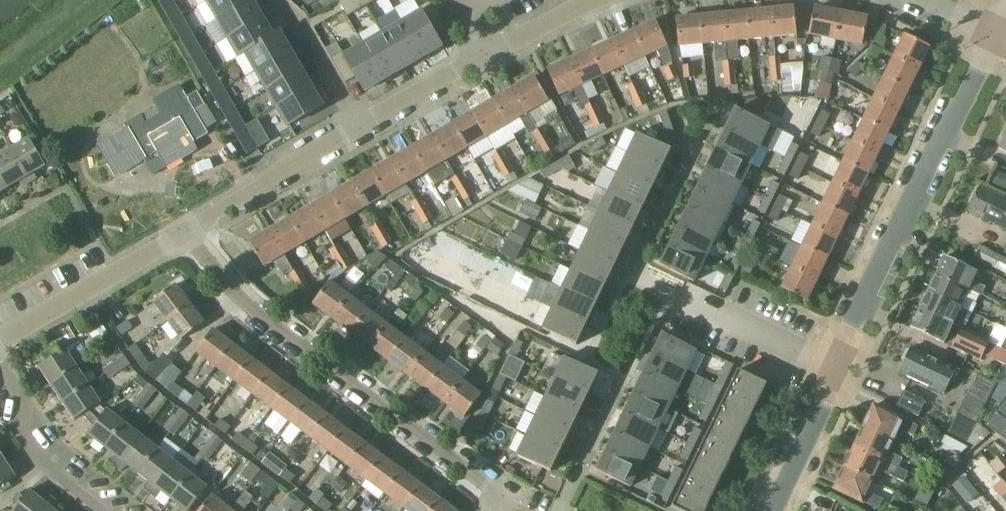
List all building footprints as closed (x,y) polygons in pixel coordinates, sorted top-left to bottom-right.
[(171,22),(181,17),(172,0),(158,0),(171,22)] [(208,1),(218,20),(253,0),(210,0),(208,1)] [(218,20),(229,38),(263,18),(253,0),(218,20)] [(367,6),(364,0),(354,0),(342,7),(348,17),(367,6)] [(420,9),(422,13),(403,24),(423,58),(443,47),(434,33),(445,27),(431,2),(420,9)] [(793,9),(769,11),(772,39),(796,37),(793,9)] [(808,35),(835,41),(840,15),(814,9),(808,35)] [(769,11),(746,13),(749,41),(772,39),(769,11)] [(726,43),(728,61),(734,60),(739,60),(737,42),(749,41),(746,13),(723,15),(726,44),(726,43)] [(723,15),(700,18),(702,46),(726,44),(723,15)] [(862,46),(867,20),(840,15),(835,41),(862,46)] [(181,41),(192,35),(181,17),(171,22),(181,41)] [(263,18),(229,38),(239,56),(245,52),(246,53),(274,37),(274,36),(263,18)] [(676,20),(678,48),(702,46),(700,18),(676,20)] [(655,22),(633,32),(645,58),(657,53),(664,66),(672,61),(667,48),(655,22)] [(874,36),(884,39),(887,25),(878,23),(874,36)] [(384,35),(404,69),(423,58),(403,24),(384,35)] [(274,37),(246,53),(256,71),(291,51),(280,32),(274,36),(274,37)] [(633,32),(612,42),(624,68),(645,58),(633,32)] [(181,41),(176,44),(187,62),(202,53),(192,35),(181,41)] [(404,69),(384,35),(365,46),(385,80),(404,69)] [(931,49),(905,36),(894,58),(920,71),(931,49)] [(612,42),(591,51),(603,77),(624,68),(612,42)] [(357,77),(365,92),(385,80),(365,46),(346,56),(343,52),(332,59),(346,83),(357,77)] [(873,46),(867,58),(875,62),(881,50),(873,46)] [(291,51),(256,71),(267,89),(302,70),(291,51)] [(591,51),(570,61),(581,87),(588,100),(598,96),(591,82),(603,77),(591,51)] [(202,53),(187,62),(197,81),(203,78),(213,72),(202,53)] [(782,69),(781,56),(768,58),(770,70),(782,69)] [(819,71),(823,72),(829,73),(832,59),(822,57),(819,71)] [(894,58),(884,79),(910,92),(920,71),(894,58)] [(839,75),(842,61),(832,59),(829,73),(834,74),(839,75)] [(722,62),(724,74),(735,73),(734,60),(728,61),(722,62)] [(570,61),(548,71),(559,97),(573,90),(577,89),(581,87),(570,61)] [(848,71),(854,78),(865,69),(862,66),(858,62),(848,71)] [(680,77),(674,65),(664,69),(669,82),(680,77)] [(695,78),(694,65),(683,66),(684,79),(695,78)] [(782,71),(782,69),(770,70),(771,82),(782,81),(783,93),(801,92),(803,69),(782,71)] [(302,70),(267,89),(277,108),(312,88),(302,70)] [(213,72),(203,78),(213,96),(224,90),(213,72)] [(823,72),(821,83),(832,85),(834,74),(829,73),(823,72)] [(737,86),(735,73),(724,74),(725,87),(737,86)] [(534,77),(513,89),(527,114),(548,102),(534,77)] [(910,92),(884,79),(874,100),(899,113),(910,92)] [(633,97),(643,93),(638,82),(628,86),(633,97)] [(127,129),(97,146),(115,177),(146,159),(145,157),(156,150),(167,168),(198,150),(192,141),(206,133),(194,112),(202,108),(204,106),(197,92),(194,94),(185,98),(178,86),(154,101),(162,115),(146,124),(141,115),(125,125),(127,129)] [(312,88),(277,108),(288,127),(323,107),(312,88)] [(513,89),(493,101),(507,126),(527,114),(513,89)] [(224,90),(213,96),(224,114),(234,108),(224,90)] [(648,104),(643,93),(633,97),(637,109),(648,104)] [(899,113),(874,100),(863,121),(889,134),(899,113)] [(493,101),(473,113),(487,138),(507,126),(493,101)] [(584,106),(590,117),(600,112),(595,101),(584,106)] [(245,127),(234,108),(224,114),(235,133),(245,127)] [(769,127),(735,110),(726,130),(760,147),(769,127)] [(822,111),(818,120),(826,125),(831,115),(822,111)] [(590,117),(595,128),(595,129),(604,124),(605,124),(600,112),(590,117)] [(473,113),(452,124),(467,149),(487,138),(473,113)] [(676,141),(666,113),(659,115),(664,131),(662,131),(666,144),(676,141)] [(813,130),(812,131),(821,136),(822,134),(826,125),(818,120),(813,130)] [(889,134),(863,121),(853,142),(879,155),(889,134)] [(452,124),(432,136),(447,161),(466,150),(467,149),(452,124)] [(588,139),(607,130),(604,124),(595,129),(595,128),(585,133),(588,139)] [(247,155),(258,149),(245,127),(235,133),(247,155)] [(537,130),(533,132),(539,143),(549,137),(543,127),(537,130)] [(726,130),(716,150),(750,166),(760,147),(726,130)] [(559,145),(555,148),(550,150),(555,158),(577,145),(571,135),(558,142),(559,145)] [(637,135),(627,155),(661,171),(671,151),(637,135)] [(432,136),(412,148),(426,173),(432,183),(434,187),(455,175),(453,171),(447,161),(432,136)] [(549,137),(539,143),(545,153),(550,150),(555,148),(549,137)] [(30,138),(10,150),(30,183),(37,178),(34,173),(46,166),(30,138)] [(606,146),(602,139),(587,147),(591,154),(606,146)] [(879,155),(853,142),(843,163),(868,176),(879,155)] [(798,147),(791,144),(784,159),(791,162),(798,147)] [(412,148),(392,160),(406,184),(426,173),(412,148)] [(8,188),(19,182),(22,187),(30,183),(10,150),(0,156),(0,174),(8,188)] [(741,186),(750,166),(716,150),(706,169),(741,186)] [(492,156),(498,167),(508,161),(502,151),(492,156)] [(810,158),(801,153),(795,165),(804,170),(810,158)] [(627,155),(618,174),(652,191),(661,171),(627,155)] [(569,157),(554,165),(558,172),(573,164),(569,157)] [(777,173),(784,177),(791,162),(784,159),(777,173)] [(392,160),(372,171),(386,196),(406,184),(392,160)] [(519,179),(508,161),(498,167),(504,178),(509,175),(514,182),(519,179)] [(843,163),(833,184),(858,197),(868,176),(843,163)] [(540,173),(544,180),(558,172),(554,165),(540,173)] [(789,176),(799,181),(804,170),(795,165),(789,176)] [(697,189),(731,205),(741,186),(706,169),(697,189)] [(372,171),(351,183),(366,208),(386,196),(372,171)] [(609,192),(608,194),(642,210),(652,191),(618,174),(609,192)] [(462,175),(452,180),(458,191),(468,185),(462,175)] [(530,179),(508,192),(514,195),(514,196),(526,202),(527,202),(535,206),(544,186),(530,179)] [(351,183),(331,195),(346,219),(366,208),(351,183)] [(772,183),(765,197),(772,201),(779,186),(772,183)] [(858,197),(833,184),(822,205),(848,218),(858,197)] [(468,185),(458,191),(464,201),(469,198),(473,196),(468,185)] [(1005,231),(1005,230),(1005,201),(979,188),(967,212),(1005,231)] [(688,208),(722,225),(731,205),(697,189),(688,208)] [(608,194),(599,213),(633,230),(642,210),(608,194)] [(331,195),(311,206),(325,231),(346,219),(331,195)] [(780,195),(774,207),(783,211),(789,199),(780,195)] [(757,212),(764,215),(772,201),(765,197),(757,212)] [(421,198),(411,204),(418,214),(427,209),(421,198)] [(473,205),(469,198),(464,201),(468,208),(473,205)] [(527,202),(521,213),(535,221),(538,216),(541,208),(535,206),(527,202)] [(848,218),(822,205),(812,226),(837,239),(848,218)] [(311,206),(291,218),(305,243),(325,231),(311,206)] [(768,218),(777,223),(783,211),(774,207),(768,218)] [(678,227),(712,244),(722,225),(688,208),(678,227)] [(427,209),(418,214),(424,225),(434,220),(427,209)] [(590,232),(590,233),(623,249),(633,230),(599,213),(590,232)] [(291,218),(271,230),(285,255),(305,243),(291,218)] [(371,227),(377,238),(387,232),(381,221),(371,227)] [(753,221),(745,236),(752,239),(760,225),(753,221)] [(802,247),(827,260),(837,239),(812,226),(802,247)] [(669,247),(703,263),(712,244),(678,227),(669,247)] [(271,230),(250,242),(264,267),(275,260),(285,276),(293,271),(284,255),(285,255),(271,230)] [(383,249),(384,248),(392,254),(397,251),(393,244),(393,243),(387,232),(377,238),(383,249)] [(590,233),(580,252),(614,269),(623,249),(590,233)] [(525,241),(510,234),(507,241),(522,248),(525,241)] [(738,251),(745,254),(752,239),(745,236),(738,251)] [(502,251),(517,258),(522,248),(507,241),(502,251)] [(760,241),(756,251),(774,260),(779,251),(760,241)] [(1005,275),(1005,259),(980,244),(973,257),(1005,275)] [(330,251),(336,262),(346,256),(340,245),(330,251)] [(659,267),(693,283),(703,263),(669,247),(659,267)] [(802,247),(791,268),(817,281),(827,260),(802,247)] [(388,258),(378,251),(365,258),(375,270),(388,258)] [(561,266),(560,266),(605,288),(614,269),(580,252),(571,271),(561,266)] [(353,266),(346,256),(336,262),(343,273),(353,266)] [(945,259),(937,276),(969,292),(969,291),(980,296),(981,296),(985,287),(974,282),(977,274),(945,259)] [(385,268),(395,276),(401,268),(402,268),(390,260),(385,268)] [(740,263),(733,260),(726,275),(733,278),(740,263)] [(747,262),(742,273),(749,276),(755,265),(747,262)] [(560,266),(551,286),(595,307),(605,288),(560,266)] [(290,274),(296,285),(306,279),(300,268),(290,274)] [(407,272),(401,268),(395,276),(386,288),(391,293),(407,272)] [(781,290),(806,303),(817,281),(791,268),(781,290)] [(404,281),(414,289),(416,287),(420,281),(410,273),(404,281)] [(719,289),(726,293),(733,278),(726,275),(719,289)] [(937,276),(929,293),(971,314),(976,303),(980,296),(969,291),(969,292),(937,276)] [(296,285),(302,296),(312,289),(306,279),(296,285)] [(330,283),(313,306),(332,320),(349,297),(330,283)] [(177,286),(154,302),(168,321),(190,304),(177,286)] [(551,286),(542,304),(552,309),(552,310),(586,327),(595,307),(551,286)] [(409,297),(416,302),(423,292),(416,287),(414,289),(409,297)] [(929,293),(920,311),(952,326),(953,325),(960,328),(964,330),(965,329),(971,314),(929,293)] [(368,311),(349,297),(332,320),(351,334),(368,311)] [(182,339),(204,323),(190,304),(168,321),(182,339)] [(447,309),(440,319),(446,324),(454,314),(447,309)] [(391,319),(400,325),(407,316),(399,310),(391,319)] [(552,310),(542,330),(576,347),(586,327),(552,310)] [(368,311),(351,334),(370,348),(387,325),(368,311)] [(920,311),(912,327),(944,343),(952,326),(920,311)] [(83,319),(101,349),(112,342),(93,312),(83,319)] [(128,343),(153,324),(147,316),(136,324),(130,316),(116,327),(128,343)] [(465,322),(457,332),(464,337),(471,327),(465,322)] [(406,339),(387,325),(370,348),(388,362),(406,339)] [(959,330),(952,347),(981,360),(983,355),(989,343),(991,339),(965,329),(964,330),(960,328),(959,330)] [(214,330),(197,352),(216,367),(233,345),(214,330)] [(662,334),(652,354),(686,371),(696,351),(662,334)] [(484,351),(491,341),(484,336),(477,346),(484,351)] [(487,349),(497,357),(505,345),(494,337),(487,349)] [(46,363),(39,368),(49,384),(77,366),(77,367),(90,359),(82,345),(80,346),(75,338),(64,345),(67,350),(55,357),(51,352),(43,357),(46,363)] [(406,339),(388,362),(407,376),(424,353),(406,339)] [(516,359),(523,344),(516,341),(509,356),(516,359)] [(128,349),(135,360),(136,361),(144,355),(136,344),(128,349)] [(233,345),(216,367),(235,381),(252,359),(233,345)] [(905,362),(899,374),(943,395),(955,370),(911,348),(910,350),(906,350),(902,359),(905,362)] [(424,353),(407,376),(426,390),(443,367),(424,353)] [(652,354),(643,374),(677,390),(686,371),(652,354)] [(131,365),(124,356),(114,362),(121,372),(131,365)] [(598,375),(564,358),(555,378),(589,395),(598,375)] [(241,385),(231,397),(244,407),(253,395),(254,395),(270,373),(252,359),(235,381),(241,385)] [(513,364),(506,361),(499,375),(506,379),(513,364)] [(103,370),(110,379),(121,372),(114,362),(103,370)] [(723,370),(715,385),(722,388),(730,373),(732,368),(733,365),(726,362),(723,370)] [(77,367),(77,366),(49,384),(42,390),(47,397),(55,393),(61,403),(89,385),(77,367)] [(462,381),(443,367),(426,390),(445,404),(462,381)] [(737,371),(715,417),(744,431),(766,385),(737,371)] [(270,373),(254,395),(272,409),(289,387),(270,373)] [(643,374),(634,393),(668,410),(677,390),(643,374)] [(972,385),(967,394),(986,404),(996,383),(982,377),(977,374),(972,385)] [(492,390),(499,394),(506,379),(499,375),(492,390)] [(589,395),(555,378),(545,397),(579,414),(589,395)] [(906,389),(927,398),(931,389),(910,380),(906,389)] [(481,396),(462,381),(445,404),(464,419),(481,396)] [(178,399),(179,398),(188,404),(193,397),(184,390),(175,383),(168,391),(178,399)] [(157,390),(149,384),(141,393),(150,400),(157,390)] [(89,385),(61,403),(73,422),(83,416),(88,421),(94,416),(90,411),(99,405),(101,404),(89,385)] [(289,387),(272,409),(290,422),(291,421),(306,400),(289,387)] [(713,389),(706,404),(713,408),(720,393),(713,389)] [(904,391),(897,406),(918,417),(926,402),(904,391)] [(188,405),(196,412),(206,398),(197,392),(193,397),(188,404),(189,405),(188,405)] [(141,393),(133,404),(141,411),(150,400),(141,393)] [(634,393),(624,413),(658,429),(667,434),(677,414),(668,410),(634,393)] [(545,397),(536,417),(570,433),(579,414),(545,397)] [(986,424),(1005,440),(1005,398),(986,424)] [(291,421),(290,422),(309,437),(326,415),(306,400),(291,421)] [(495,403),(488,400),(481,414),(488,417),(495,403)] [(699,419),(706,422),(713,408),(706,404),(699,419)] [(863,427),(892,441),(900,425),(903,427),(901,431),(912,437),(917,427),(873,407),(863,427)] [(93,427),(87,434),(104,448),(124,423),(107,409),(105,412),(98,420),(94,416),(88,421),(93,427)] [(190,416),(181,409),(173,419),(182,426),(190,416)] [(624,413),(615,432),(649,449),(658,429),(624,413)] [(959,438),(967,442),(977,424),(957,413),(947,432),(959,438)] [(473,429),(480,433),(488,417),(481,414),(473,429)] [(238,432),(233,440),(243,448),(249,441),(248,440),(263,421),(254,415),(241,434),(238,432)] [(326,415),(309,437),(329,451),(345,429),(326,415)] [(570,433),(536,417),(526,436),(560,453),(570,433)] [(744,431),(715,417),(693,462),(722,476),(744,431)] [(173,419),(165,429),(174,436),(182,426),(173,419)] [(215,427),(226,435),(232,427),(220,419),(215,427)] [(124,423),(104,448),(115,457),(110,464),(115,468),(140,436),(124,423)] [(990,434),(977,424),(967,442),(976,447),(990,434)] [(890,454),(888,459),(884,457),(892,441),(863,427),(854,447),(897,468),(901,460),(890,454)] [(701,432),(694,428),(687,443),(694,447),(701,432)] [(345,429),(329,451),(347,465),(364,443),(345,429)] [(615,432),(605,452),(639,468),(649,449),(615,432)] [(223,441),(214,434),(207,443),(216,451),(223,441)] [(140,436),(115,468),(121,473),(127,466),(137,474),(157,449),(140,436)] [(517,456),(551,473),(560,453),(526,436),(517,456)] [(945,436),(939,448),(951,454),(955,445),(957,442),(945,436)] [(259,448),(249,441),(243,448),(253,456),(259,448)] [(957,457),(968,448),(957,442),(955,445),(951,454),(957,457)] [(207,443),(199,455),(208,462),(216,451),(207,443)] [(364,443),(347,465),(366,480),(383,457),(364,443)] [(680,458),(687,461),(694,447),(687,443),(680,458)] [(897,468),(854,447),(845,466),(873,480),(880,467),(883,469),(882,473),(893,478),(903,482),(908,472),(897,468)] [(157,449),(137,474),(147,483),(143,490),(148,494),(173,462),(157,449)] [(605,452),(596,472),(630,488),(639,468),(605,452)] [(271,453),(262,463),(275,473),(275,472),(283,462),(271,453)] [(383,457),(366,480),(383,493),(385,494),(401,471),(383,457)] [(0,461),(0,489),(3,493),(11,487),(8,482),(15,477),(4,459),(0,461)] [(173,462),(148,494),(154,499),(160,493),(170,500),(190,476),(173,462)] [(678,510),(705,510),(722,476),(693,462),(671,508),(678,510)] [(241,476),(251,484),(255,479),(256,479),(262,471),(251,463),(241,476)] [(845,466),(834,489),(878,510),(882,501),(871,496),(869,500),(865,498),(873,480),(845,466)] [(676,467),(668,482),(675,485),(683,471),(676,467)] [(290,485),(296,477),(285,468),(279,476),(290,485)] [(266,487),(272,479),(262,471),(256,479),(266,487)] [(401,471),(385,494),(403,508),(420,485),(401,471)] [(170,500),(180,508),(178,510),(189,510),(207,489),(190,476),(170,500)] [(340,494),(347,484),(338,477),(331,487),(340,494)] [(661,497),(668,482),(659,477),(651,492),(661,497)] [(968,503),(978,495),(964,477),(954,485),(968,503)] [(1005,494),(1005,486),(1002,481),(994,488),(1002,498),(1005,494)] [(661,497),(668,500),(675,485),(668,482),(661,497)] [(403,508),(408,510),(430,510),(439,500),(420,485),(403,508)] [(317,505),(323,497),(325,495),(317,489),(309,499),(316,505),(317,505)] [(14,510),(40,510),(45,504),(29,491),(23,499),(18,494),(11,503),(17,507),(14,510)] [(253,498),(246,492),(231,510),(243,510),(253,498)] [(201,510),(231,510),(212,496),(201,510)] [(40,510),(54,510),(52,510),(56,502),(50,497),(45,504),(40,510)] [(289,497),(282,507),(287,510),(291,510),(297,503),(289,497)] [(317,505),(324,510),(329,510),(333,505),(323,497),(317,505)] [(291,510),(301,510),(306,505),(299,500),(291,510)] [(430,510),(454,510),(439,500),(430,510)]
